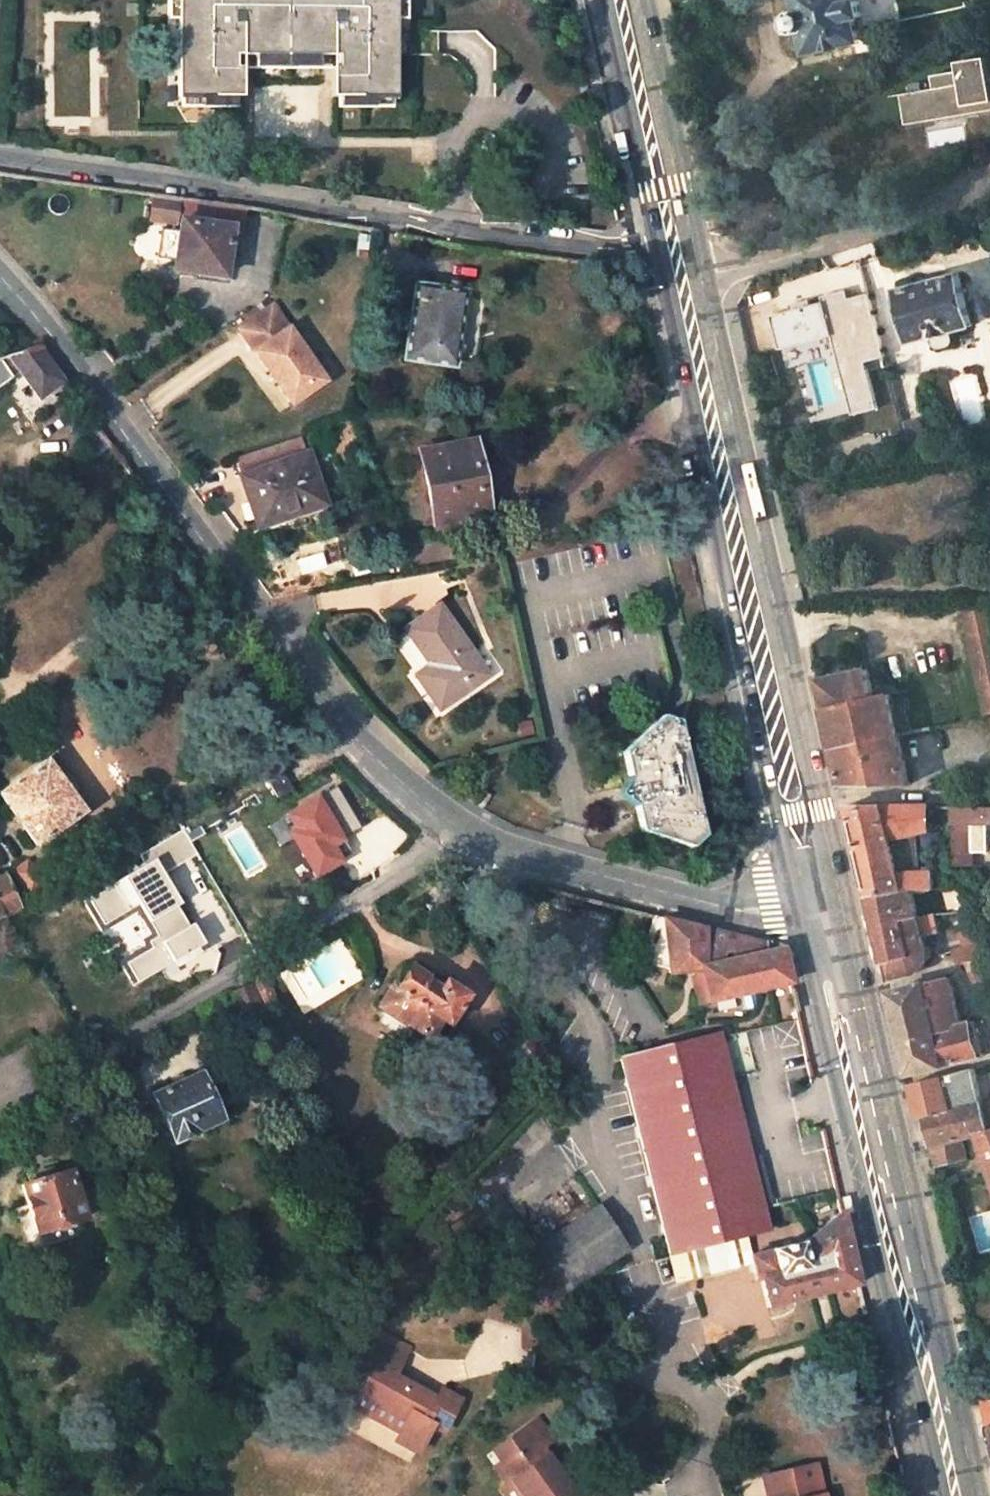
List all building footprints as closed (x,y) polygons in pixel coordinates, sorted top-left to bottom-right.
[(395,0),(177,0),(177,95),(181,95),(235,96),(242,95),(241,66),(234,66),(235,53),(254,53),(318,53),(338,53),(337,66),(330,66),(331,96),(338,96),(391,95),(395,95),(395,0)] [(862,40),(857,18),(864,17),(861,1),(853,2),(852,0),(801,0),(803,12),(795,14),(792,18),(794,29),(800,32),(807,30),(812,52),(862,40)] [(318,67),(318,53),(254,53),(254,66),(318,67)] [(989,61),(958,64),(959,73),(934,76),(935,88),(902,92),(905,119),(989,110),(989,75),(989,61)] [(235,105),(235,96),(181,95),(181,105),(235,105)] [(392,105),(391,95),(338,96),(338,105),(392,105)] [(234,203),(192,198),(189,220),(230,225),(234,203)] [(189,220),(180,218),(174,271),(211,275),(213,258),(228,259),(233,260),(235,242),(232,242),(234,226),(230,225),(189,220)] [(211,275),(226,277),(228,259),(213,258),(211,275)] [(969,267),(978,321),(989,319),(989,264),(969,267)] [(975,325),(962,275),(901,291),(914,342),(975,325)] [(456,365),(466,292),(417,284),(405,357),(456,365)] [(850,298),(775,322),(784,354),(832,340),(856,418),(881,410),(868,364),(889,359),(872,301),(852,304),(850,298)] [(324,380),(272,304),(238,327),(291,403),(324,380)] [(41,398),(66,380),(41,348),(41,346),(32,349),(0,356),(0,359),(14,379),(22,373),(41,398)] [(484,508),(473,446),(422,456),(434,518),(484,508)] [(308,454),(242,475),(259,527),(290,516),(287,509),(323,497),(308,454)] [(325,503),(323,497),(287,509),(290,516),(325,503)] [(488,674),(440,605),(407,628),(431,665),(417,675),(441,707),(488,674)] [(876,699),(868,669),(822,679),(838,747),(901,733),(892,695),(876,699)] [(706,833),(679,719),(665,716),(624,752),(628,776),(621,785),(625,802),(636,808),(642,832),(692,848),(706,833)] [(905,753),(937,746),(933,727),(901,733),(838,747),(846,783),(912,784),(905,753)] [(47,760),(2,793),(38,844),(83,810),(47,760)] [(292,789),(281,769),(266,778),(278,797),(292,789)] [(335,783),(280,816),(291,836),(314,874),(340,859),(338,856),(348,850),(340,837),(343,836),(360,825),(335,783)] [(934,871),(900,872),(892,839),(931,827),(929,804),(929,803),(851,805),(871,895),(913,889),(935,888),(934,871)] [(959,805),(959,823),(959,851),(975,851),(989,851),(989,805),(959,805)] [(279,843),(291,836),(280,816),(267,824),(279,843)] [(176,903),(179,901),(162,872),(196,852),(182,828),(137,855),(143,864),(86,899),(102,925),(137,904),(156,935),(148,941),(151,947),(125,963),(137,981),(159,968),(165,976),(177,968),(173,959),(203,941),(191,922),(188,924),(176,903)] [(350,848),(343,836),(340,837),(348,850),(350,848)] [(975,851),(959,851),(959,868),(975,867),(975,851)] [(42,882),(25,859),(12,869),(29,892),(42,882)] [(20,907),(20,906),(4,874),(0,876),(0,916),(20,907)] [(919,916),(913,889),(871,895),(878,925),(919,916)] [(923,933),(938,929),(935,914),(919,916),(878,925),(891,980),(913,975),(918,972),(923,968),(925,965),(927,961),(928,954),(923,933)] [(695,979),(701,1004),(791,983),(784,949),(766,952),(765,941),(657,915),(651,941),(646,962),(670,969),(670,973),(697,971),(699,978),(695,979)] [(955,950),(960,964),(969,962),(982,993),(989,991),(989,968),(979,940),(955,950)] [(468,995),(446,981),(441,989),(427,979),(428,977),(412,966),(399,986),(394,983),(379,1007),(431,1040),(443,1022),(448,1024),(468,995)] [(253,983),(256,989),(269,983),(266,977),(253,983)] [(962,1024),(950,977),(893,991),(905,1040),(962,1024)] [(253,983),(235,991),(247,1017),(265,1009),(256,989),(253,983)] [(269,983),(256,989),(265,1009),(277,1003),(269,983)] [(912,1072),(979,1055),(970,1022),(962,1024),(905,1040),(912,1072)] [(671,1254),(689,1250),(732,1239),(769,1229),(763,1207),(720,1031),(624,1056),(671,1254)] [(558,1065),(534,1036),(517,1050),(541,1079),(558,1065)] [(925,1116),(982,1101),(975,1068),(914,1083),(922,1116),(925,1116)] [(222,1121),(200,1074),(154,1095),(175,1143),(222,1121)] [(979,1134),(989,1168),(989,1118),(988,1119),(984,1103),(984,1101),(982,1101),(925,1116),(932,1145),(930,1146),(934,1165),(967,1158),(963,1137),(979,1134)] [(542,1120),(518,1134),(529,1153),(553,1139),(542,1120)] [(86,1220),(71,1170),(23,1184),(38,1235),(86,1220)] [(515,1257),(544,1303),(629,1250),(601,1204),(515,1257)] [(799,1244),(751,1255),(757,1279),(762,1278),(768,1306),(858,1284),(841,1211),(799,1244)] [(689,1250),(695,1275),(738,1265),(732,1239),(689,1250)] [(437,1396),(434,1401),(422,1394),(425,1389),(395,1372),(410,1346),(383,1330),(374,1346),(361,1338),(334,1384),(354,1396),(352,1400),(399,1428),(397,1431),(419,1444),(431,1424),(442,1430),(460,1399),(442,1388),(437,1396)] [(437,1396),(425,1389),(422,1394),(434,1401),(437,1396)] [(537,1417),(508,1437),(516,1449),(500,1460),(493,1464),(506,1482),(511,1479),(523,1495),(575,1495),(541,1446),(551,1438),(537,1417)] [(419,1444),(397,1431),(394,1437),(416,1450),(419,1444)] [(508,1437),(492,1448),(500,1460),(516,1449),(508,1437)] [(820,1478),(817,1463),(796,1468),(800,1483),(820,1478)] [(820,1478),(800,1483),(796,1468),(764,1476),(769,1495),(824,1495),(820,1478)] [(511,1479),(498,1488),(503,1495),(523,1495),(511,1479)] [(30,1493),(0,1485),(0,1495),(29,1495),(30,1493)]
